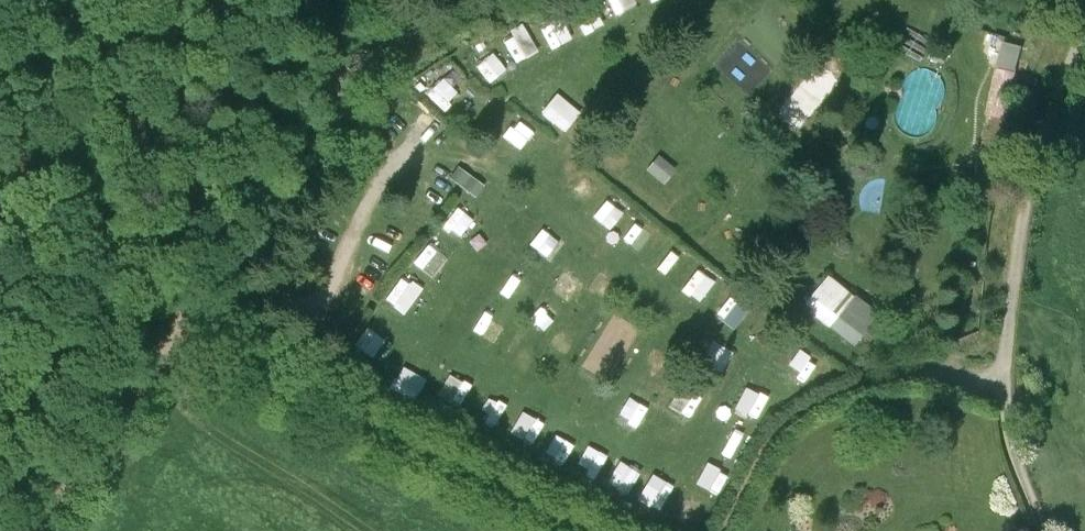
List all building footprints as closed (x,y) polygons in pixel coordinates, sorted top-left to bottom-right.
[(644,8),(641,0),(615,0),(622,17),(644,8)] [(590,35),(610,26),(600,4),(580,13),(590,35)] [(567,19),(550,29),(560,48),(578,37),(567,19)] [(530,28),(509,40),(524,64),(545,52),(530,28)] [(1024,47),(1004,43),(967,206),(986,211),(1024,47)] [(483,65),(498,84),(515,71),(500,52),(483,65)] [(446,77),(433,97),(453,109),(465,89),(446,77)] [(581,115),(557,95),(542,114),(566,133),(581,115)] [(782,113),(804,133),(821,116),(799,95),(782,113)] [(531,132),(518,123),(507,138),(519,147),(531,132)] [(659,156),(647,170),(664,184),(676,170),(659,156)] [(484,188),(456,167),(449,179),(476,199),(484,188)] [(613,198),(600,214),(617,229),(631,212),(613,198)] [(472,222),(457,210),(445,224),(460,236),(472,222)] [(641,222),(630,237),(648,250),(659,235),(641,222)] [(535,244),(555,256),(566,238),(546,226),(535,244)] [(420,262),(439,279),(456,260),(436,243),(420,262)] [(688,289),(715,311),(733,290),(705,268),(688,289)] [(877,315),(828,276),(804,307),(852,346),(877,315)] [(419,292),(400,279),(386,298),(405,312),(419,292)] [(480,330),(498,336),(504,317),(487,311),(480,330)] [(384,341),(367,329),(354,346),(371,359),(384,341)] [(734,355),(713,343),(701,365),(721,377),(734,355)] [(425,382),(403,370),(393,389),(414,401),(425,382)] [(455,372),(444,396),(467,407),(479,382),(455,372)] [(688,382),(676,406),(699,418),(711,393),(688,382)] [(752,385),(743,410),(767,419),(776,393),(752,385)] [(633,388),(625,411),(649,419),(657,396),(633,388)] [(495,398),(490,421),(506,424),(511,401),(495,398)] [(544,427),(524,415),(513,432),(533,445),(544,427)] [(574,444),(557,434),(546,452),(563,462),(574,444)] [(607,458),(588,448),(578,466),(597,476),(607,458)] [(626,459),(613,484),(634,495),(647,470),(626,459)] [(728,476),(707,465),(697,484),(717,495),(728,476)] [(643,498),(666,512),(682,486),(660,472),(643,498)]
